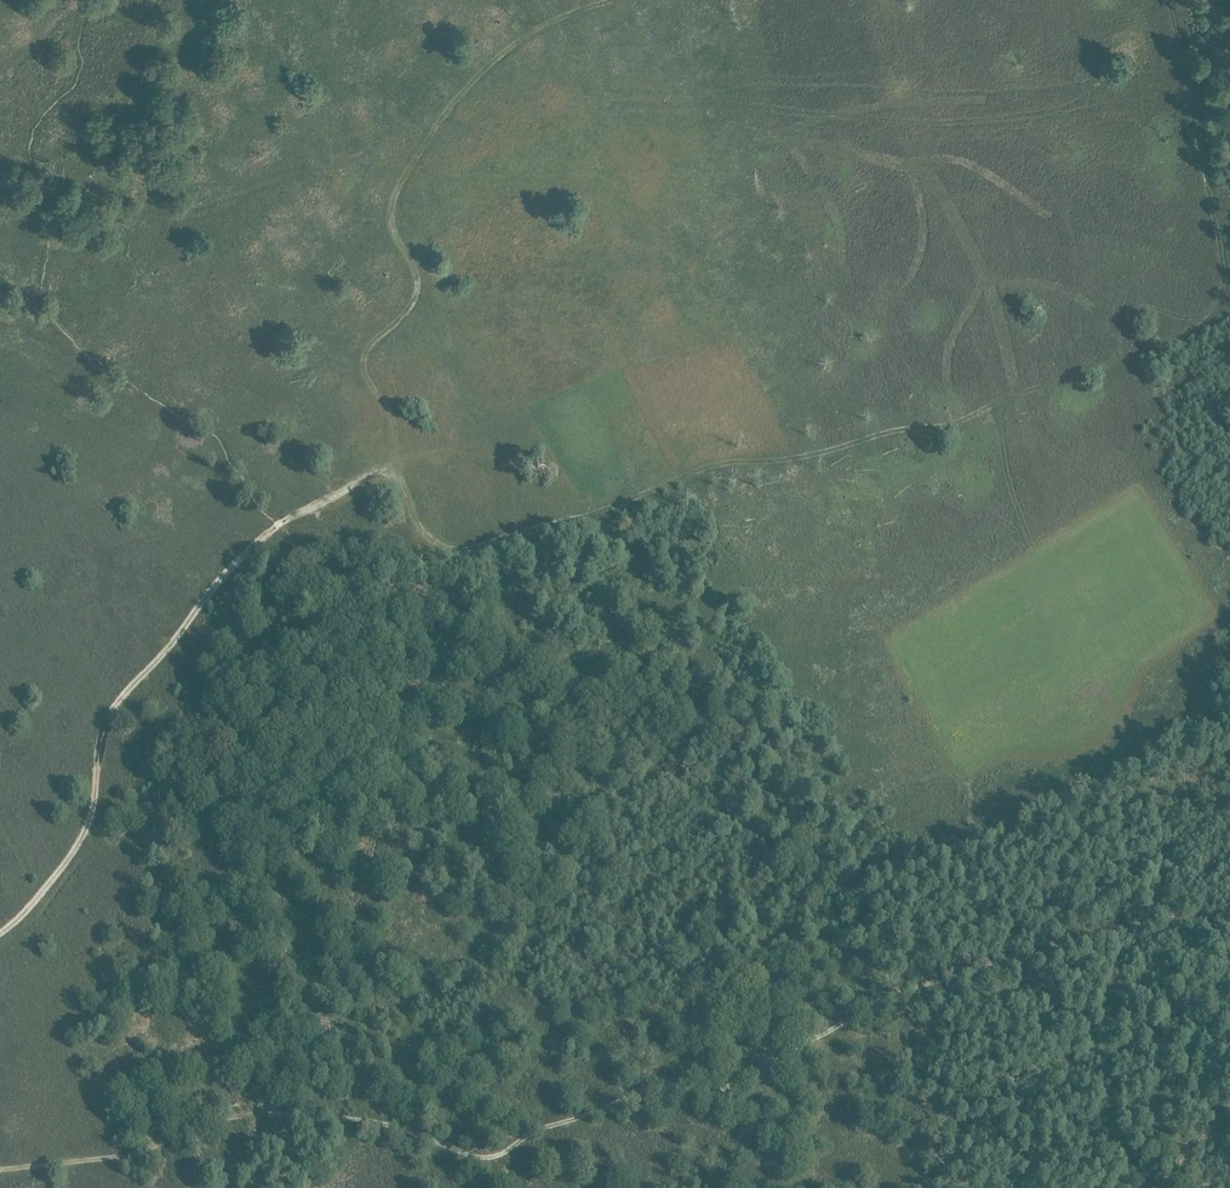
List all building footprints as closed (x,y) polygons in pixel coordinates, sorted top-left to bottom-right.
[(151,426),(154,434),(163,430),(161,422),(151,426)]
